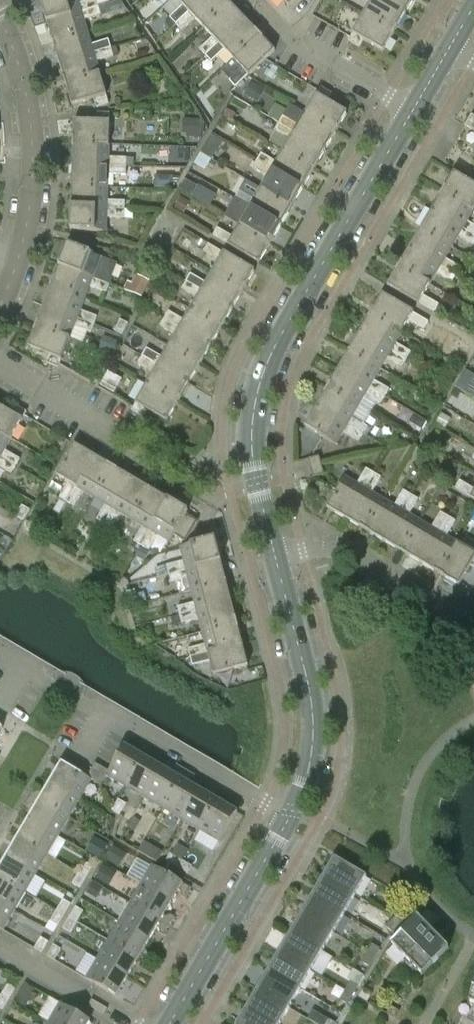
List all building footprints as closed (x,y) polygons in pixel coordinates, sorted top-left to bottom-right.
[(41,1),(47,22),(99,7),(97,0),(92,0),(79,4),(78,0),(43,0),(41,1)] [(183,6),(170,19),(176,25),(202,0),(177,0),(183,6)] [(176,25),(182,31),(195,19),(204,28),(230,3),(227,0),(202,0),(176,25)] [(382,0),(365,0),(370,3),(364,14),(395,33),(406,14),(382,0)] [(414,0),(382,0),(406,14),(414,0)] [(230,3),(204,28),(213,38),(200,50),(206,56),(245,19),(230,3)] [(47,22),(53,43),(88,33),(84,20),(101,15),(99,7),(47,22)] [(383,52),(395,33),(364,14),(352,34),(353,34),(349,42),(359,48),(364,41),(383,52)] [(245,19),(206,56),(212,62),(225,50),(234,60),(259,35),(245,19)] [(53,43),(60,64),(111,48),(109,40),(92,45),(88,33),(53,43)] [(259,35),(234,60),(242,69),(229,81),(236,88),(249,75),(249,76),(275,51),(259,35)] [(60,64),(66,84),(100,74),(97,62),(114,56),(111,48),(60,64)] [(100,74),(66,84),(73,106),(94,100),(97,108),(109,104),(107,96),(100,74)] [(251,83),(243,96),(254,103),(262,89),(251,83)] [(321,88),(319,91),(317,95),(316,95),(305,114),(336,133),(347,113),(328,102),(332,94),(321,88)] [(325,151),(336,133),(305,114),(290,105),(279,124),(325,151)] [(73,144),(109,145),(110,122),(110,114),(97,113),(97,122),(74,121),(73,144)] [(472,115),(465,126),(472,131),(473,132),(473,117),(472,115)] [(202,122),(190,122),(189,138),(202,139),(202,122)] [(325,151),(279,124),(274,132),(290,140),(283,152),(314,170),(325,151)] [(212,136),(205,146),(216,153),(222,142),(212,136)] [(73,144),(73,165),(126,167),(127,158),(109,158),(109,145),(73,144)] [(303,189),(314,170),(283,152),(277,163),(261,154),(257,161),(303,189)] [(210,160),(200,154),(195,164),(205,170),(210,160)] [(303,189),(257,161),(253,169),(268,178),(261,189),(292,207),(303,189)] [(126,167),(73,165),(72,187),(108,188),(108,175),(126,176),(126,167)] [(443,192),(473,210),(473,184),(454,173),(443,192)] [(160,177),(155,181),(155,188),(172,189),(172,177),(160,177)] [(198,187),(185,180),(180,191),(192,198),(198,187)] [(72,187),(71,208),(125,210),(125,202),(107,201),(108,188),(72,187)] [(281,226),(292,207),(261,189),(255,200),(240,191),(235,199),(281,226)] [(432,211),(473,236),(473,226),(467,222),(473,210),(443,192),(432,211)] [(189,203),(181,198),(175,208),(183,213),(189,203)] [(239,226),(271,244),(281,226),(235,199),(224,217),(239,226)] [(125,210),(71,208),(70,231),(106,232),(107,218),(125,219),(125,210)] [(421,229),(452,248),(458,236),(473,246),(473,245),(473,236),(432,211),(421,229)] [(259,264),(271,244),(239,226),(233,238),(218,229),(213,236),(228,245),(228,246),(259,264)] [(421,229),(410,248),(456,275),(461,268),(445,259),(452,248),(421,229)] [(59,266),(109,285),(118,264),(67,245),(59,266)] [(255,271),(224,253),(224,254),(208,245),(204,252),(219,261),(213,272),(244,291),(255,271)] [(410,248),(399,267),(430,285),(436,274),(452,283),(456,275),(410,248)] [(52,286),(85,299),(90,287),(106,293),(109,285),(59,266),(52,286)] [(387,286),(418,304),(419,304),(434,313),(439,305),(423,296),(430,285),(399,267),(387,286)] [(233,309),(244,291),(213,272),(206,284),(191,275),(186,282),(233,309)] [(128,291),(142,297),(150,281),(136,274),(128,291)] [(233,309),(186,282),(182,289),(197,298),(191,310),(222,328),(233,309)] [(44,306),(94,325),(97,317),(81,311),(85,299),(52,286),(44,306)] [(371,314),(402,332),(409,321),(424,330),(429,322),(413,313),(414,313),(383,294),(371,314)] [(36,327),(70,339),(75,327),(91,333),(94,325),(44,306),(36,327)] [(211,346),(222,328),(191,310),(184,321),(169,312),(164,319),(211,346)] [(360,333),(407,360),(411,352),(396,343),(402,332),(371,314),(360,333)] [(211,346),(164,319),(160,327),(175,336),(169,347),(200,365),(211,346)] [(120,320),(114,332),(122,336),(128,324),(120,320)] [(46,364),(53,367),(58,368),(61,360),(62,361),(70,339),(36,327),(28,348),(49,356),(46,364)] [(349,351),(380,369),(387,358),(402,367),(407,360),(360,333),(349,351)] [(118,344),(104,339),(100,349),(114,355),(118,344)] [(189,384),(200,365),(169,347),(162,358),(147,349),(143,356),(189,384)] [(338,370),(385,397),(389,390),(374,381),(380,369),(349,351),(338,370)] [(137,355),(133,361),(138,364),(142,358),(137,355)] [(189,384),(143,356),(142,358),(138,364),(154,373),(147,384),(178,402),(189,384)] [(473,393),(473,374),(464,368),(454,385),(472,396),(473,393)] [(328,389),(359,407),(365,396),(381,404),(385,397),(338,370),(328,389)] [(167,422),(178,402),(147,384),(136,404),(132,411),(143,418),(147,410),(167,422)] [(317,407),(363,434),(367,427),(352,418),(359,407),(328,389),(317,407)] [(439,390),(434,398),(440,402),(445,393),(439,390)] [(26,412),(16,406),(12,413),(0,406),(0,433),(11,439),(23,420),(26,412)] [(359,442),(363,434),(317,407),(305,427),(336,445),(344,433),(359,442)] [(441,414),(436,424),(445,428),(450,419),(441,414)] [(414,416),(410,423),(422,430),(426,423),(414,416)] [(11,439),(0,433),(0,458),(16,467),(20,460),(5,451),(11,439)] [(67,503),(94,456),(75,445),(57,476),(69,483),(60,498),(67,503)] [(469,446),(465,454),(473,458),(473,457),(473,449),(469,446)] [(94,456),(67,503),(74,507),(83,492),(95,498),(113,467),(94,456)] [(319,456),(308,459),(313,478),(324,475),(319,456)] [(16,467),(0,458),(0,468),(11,475),(16,467)] [(113,467),(95,498),(106,505),(97,520),(104,524),(131,478),(113,467)] [(327,508),(346,520),(374,473),(366,469),(357,484),(345,477),(327,508)] [(381,478),(374,473),(346,520),(365,531),(383,500),(372,493),(381,478)] [(131,478),(104,524),(112,529),(121,514),(132,520),(150,489),(131,478)] [(460,481),(455,489),(471,497),(470,498),(473,500),(473,489),(460,481)] [(150,489),(132,520),(143,527),(134,542),(141,546),(169,500),(150,489)] [(394,506),(383,500),(365,531),(384,541),(411,495),(403,491),(394,506)] [(418,499),(411,495),(384,541),(402,552),(420,521),(409,515),(418,499)] [(169,500),(141,546),(149,551),(158,536),(170,543),(174,535),(186,542),(198,521),(186,515),(188,512),(169,500)] [(30,510),(22,506),(16,517),(24,521),(30,510)] [(432,528),(420,521),(402,552),(421,563),(448,517),(441,513),(432,528)] [(455,521),(448,517),(421,563),(439,574),(458,543),(446,537),(455,521)] [(169,574),(221,561),(215,539),(180,548),(184,561),(167,566),(169,574)] [(458,543),(439,574),(459,586),(470,566),(473,568),(473,553),(458,543)] [(143,561),(149,551),(141,546),(136,556),(143,561)] [(139,568),(143,561),(135,557),(131,563),(139,568)] [(221,561),(169,574),(171,582),(188,578),(191,590),(226,581),(221,561)] [(226,581),(191,590),(195,603),(178,607),(180,616),(232,602),(226,581)] [(135,590),(127,593),(130,605),(138,603),(135,590)] [(232,602),(180,616),(182,624),(199,620),(202,632),(237,623),(232,602)] [(237,623),(202,632),(206,645),(188,649),(191,657),(243,644),(237,623)] [(243,644),(191,657),(193,666),(210,661),(213,675),(248,666),(243,644)] [(124,746),(109,771),(107,776),(126,787),(144,757),(124,746)] [(163,768),(144,757),(126,787),(145,798),(163,768)] [(87,777),(62,762),(50,781),(80,799),(91,780),(87,777)] [(95,763),(87,777),(91,780),(94,782),(102,767),(95,763)] [(145,798),(163,809),(186,770),(177,765),(175,768),(176,773),(175,775),(163,768),(145,798)] [(101,786),(107,776),(109,771),(102,767),(94,782),(101,786)] [(194,779),(196,776),(186,770),(163,809),(182,820),(200,790),(187,783),(189,780),(194,779)] [(69,818),(80,799),(50,781),(43,794),(40,793),(39,788),(36,786),(31,795),(69,818)] [(218,801),(200,790),(182,820),(201,831),(218,801)] [(31,795),(25,805),(28,806),(33,805),(36,806),(28,819),(58,836),(69,818),(31,795)] [(118,800),(112,811),(120,815),(126,804),(118,800)] [(238,812),(218,801),(201,831),(220,842),(238,812)] [(47,855),(58,836),(28,819),(17,837),(47,855)] [(95,836),(87,849),(100,857),(108,844),(95,836)] [(17,837),(6,856),(37,874),(47,855),(17,837)] [(138,851),(149,857),(156,847),(145,840),(138,851)] [(114,846),(107,859),(120,866),(127,853),(114,846)] [(177,868),(182,860),(171,854),(166,862),(177,868)] [(6,856),(0,867),(0,877),(26,892),(37,874),(6,856)] [(323,877),(355,896),(367,876),(335,857),(323,877)] [(192,867),(182,860),(177,868),(188,874),(192,867)] [(79,873),(86,878),(93,867),(85,862),(79,873)] [(106,883),(113,870),(102,864),(95,876),(106,883)] [(141,885),(171,902),(179,890),(181,891),(182,897),(185,898),(191,888),(153,866),(141,885)] [(86,878),(79,873),(72,884),(80,889),(86,878)] [(26,892),(0,877),(0,902),(15,911),(26,892)] [(344,915),(355,896),(323,877),(312,896),(344,915)] [(101,888),(92,883),(87,892),(96,897),(101,888)] [(141,885),(130,904),(169,926),(175,917),(172,915),(166,916),(164,915),(171,902),(141,885)] [(344,915),(312,896),(301,915),(333,934),(344,915)] [(57,911),(65,915),(71,904),(63,900),(57,911)] [(15,911),(0,902),(0,928),(3,930),(15,911)] [(130,904),(119,922),(149,940),(157,927),(159,929),(160,934),(163,936),(169,926),(130,904)] [(70,918),(77,922),(84,911),(76,907),(70,918)] [(65,915),(57,911),(51,921),(58,926),(65,915)] [(393,919),(400,925),(407,918),(401,912),(393,919)] [(322,952),(333,934),(301,915),(290,933),(322,952)] [(391,943),(407,959),(433,933),(417,916),(391,943)] [(77,922),(70,918),(63,929),(71,933),(77,922)] [(400,925),(393,919),(386,926),(392,932),(400,925)] [(149,940),(119,922),(108,941),(139,958),(149,940)] [(322,952),(290,933),(279,952),(311,971),(322,952)] [(449,949),(433,933),(407,959),(422,975),(449,949)] [(41,938),(35,949),(42,953),(49,942),(41,938)] [(128,977),(139,958),(108,941),(98,959),(128,977)] [(54,945),(47,956),(55,961),(61,949),(54,945)] [(372,945),(367,954),(374,958),(379,949),(372,945)] [(300,990),(311,971),(279,952),(268,971),(300,990)] [(369,966),(374,958),(367,954),(362,962),(369,966)] [(116,996),(128,977),(98,959),(86,979),(116,996)] [(300,990),(268,971),(257,990),(289,1009),(300,990)] [(350,982),(345,991),(353,995),(358,986),(350,982)] [(2,995),(9,1000),(16,989),(8,984),(2,995)] [(26,1005),(35,990),(25,985),(16,1000),(26,1005)] [(289,1009),(257,990),(246,1008),(274,1023),(280,1023),(289,1009)] [(358,998),(367,1003),(372,995),(363,990),(358,998)] [(353,995),(345,991),(340,999),(348,1004),(353,995)] [(9,1000),(2,995),(0,998),(0,1009),(3,1010),(9,1000)] [(51,1023),(88,1023),(90,1021),(60,1003),(49,1023),(51,1023)] [(387,1014),(396,1019),(400,1012),(391,1007),(387,1014)] [(237,1023),(274,1023),(246,1008),(237,1023)]
